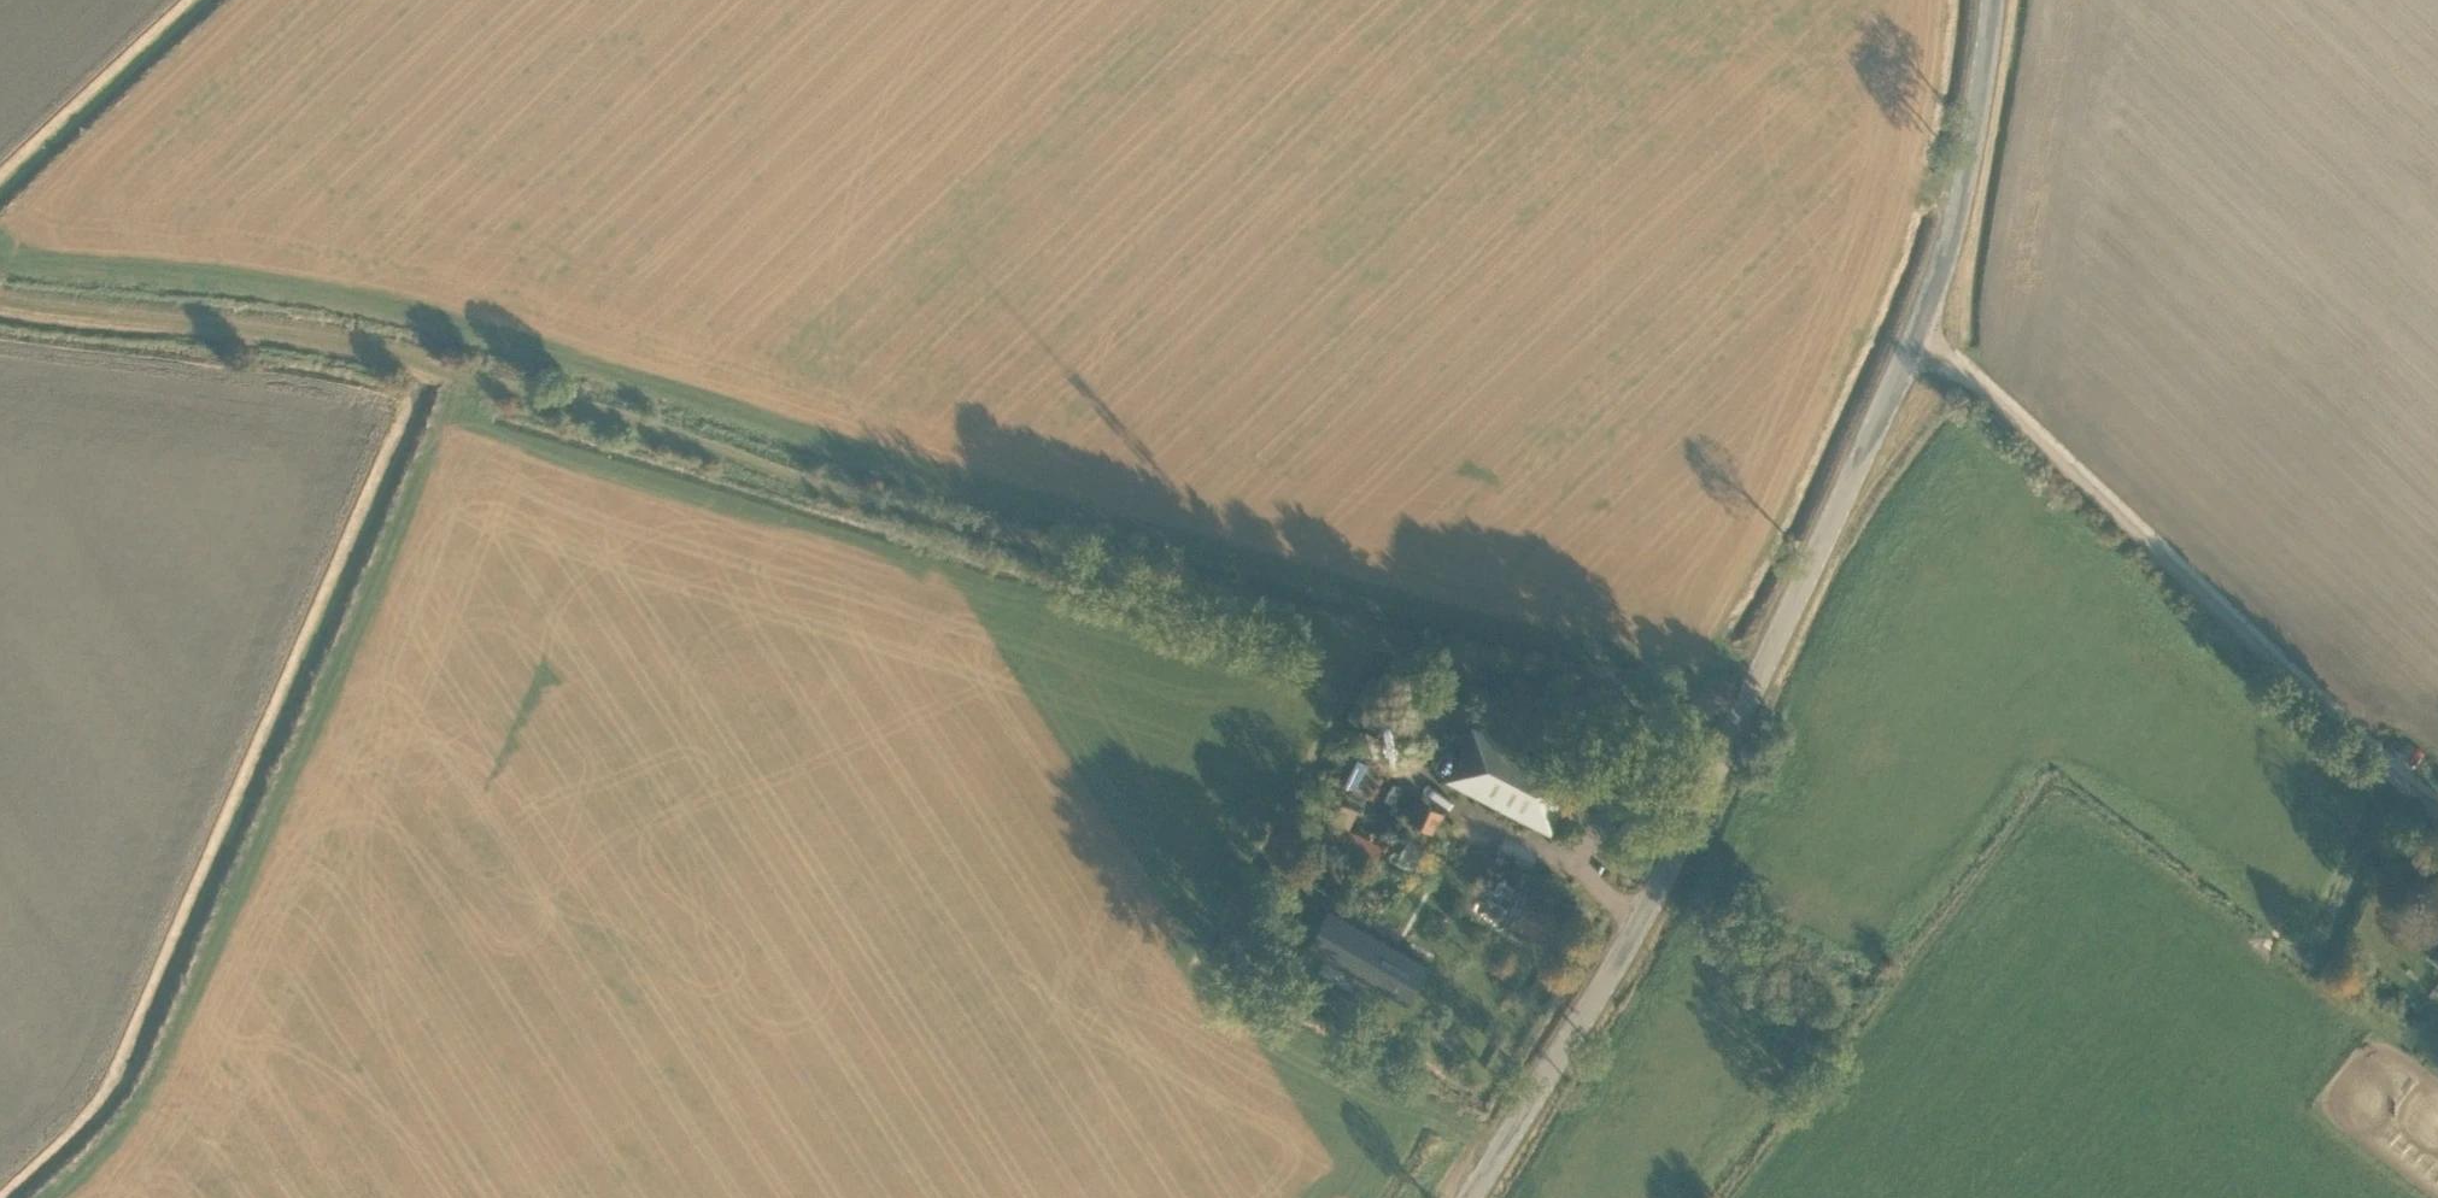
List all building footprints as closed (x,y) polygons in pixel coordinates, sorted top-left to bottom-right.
[(1465,732),(1450,725),(1434,759),(1448,766),(1465,732)] [(1484,792),(1508,744),(1473,728),(1450,775),(1484,792)] [(1387,740),(1366,729),(1359,742),(1380,754),(1387,740)] [(1363,802),(1382,767),(1360,755),(1341,791),(1363,802)] [(1302,838),(1371,868),(1382,843),(1349,828),(1358,808),(1323,793),(1302,838)] [(1439,811),(1421,803),(1412,822),(1430,830),(1439,811)] [(1497,888),(1483,882),(1469,910),(1497,924),(1500,918),(1555,945),(1574,906),(1534,886),(1531,892),(1501,878),(1497,888)] [(1328,906),(1305,946),(1407,1003),(1430,964),(1328,906)] [(2427,950),(2437,959),(2437,936),(2427,950)] [(1304,986),(1314,966),(1300,958),(1289,978),(1304,986)]
